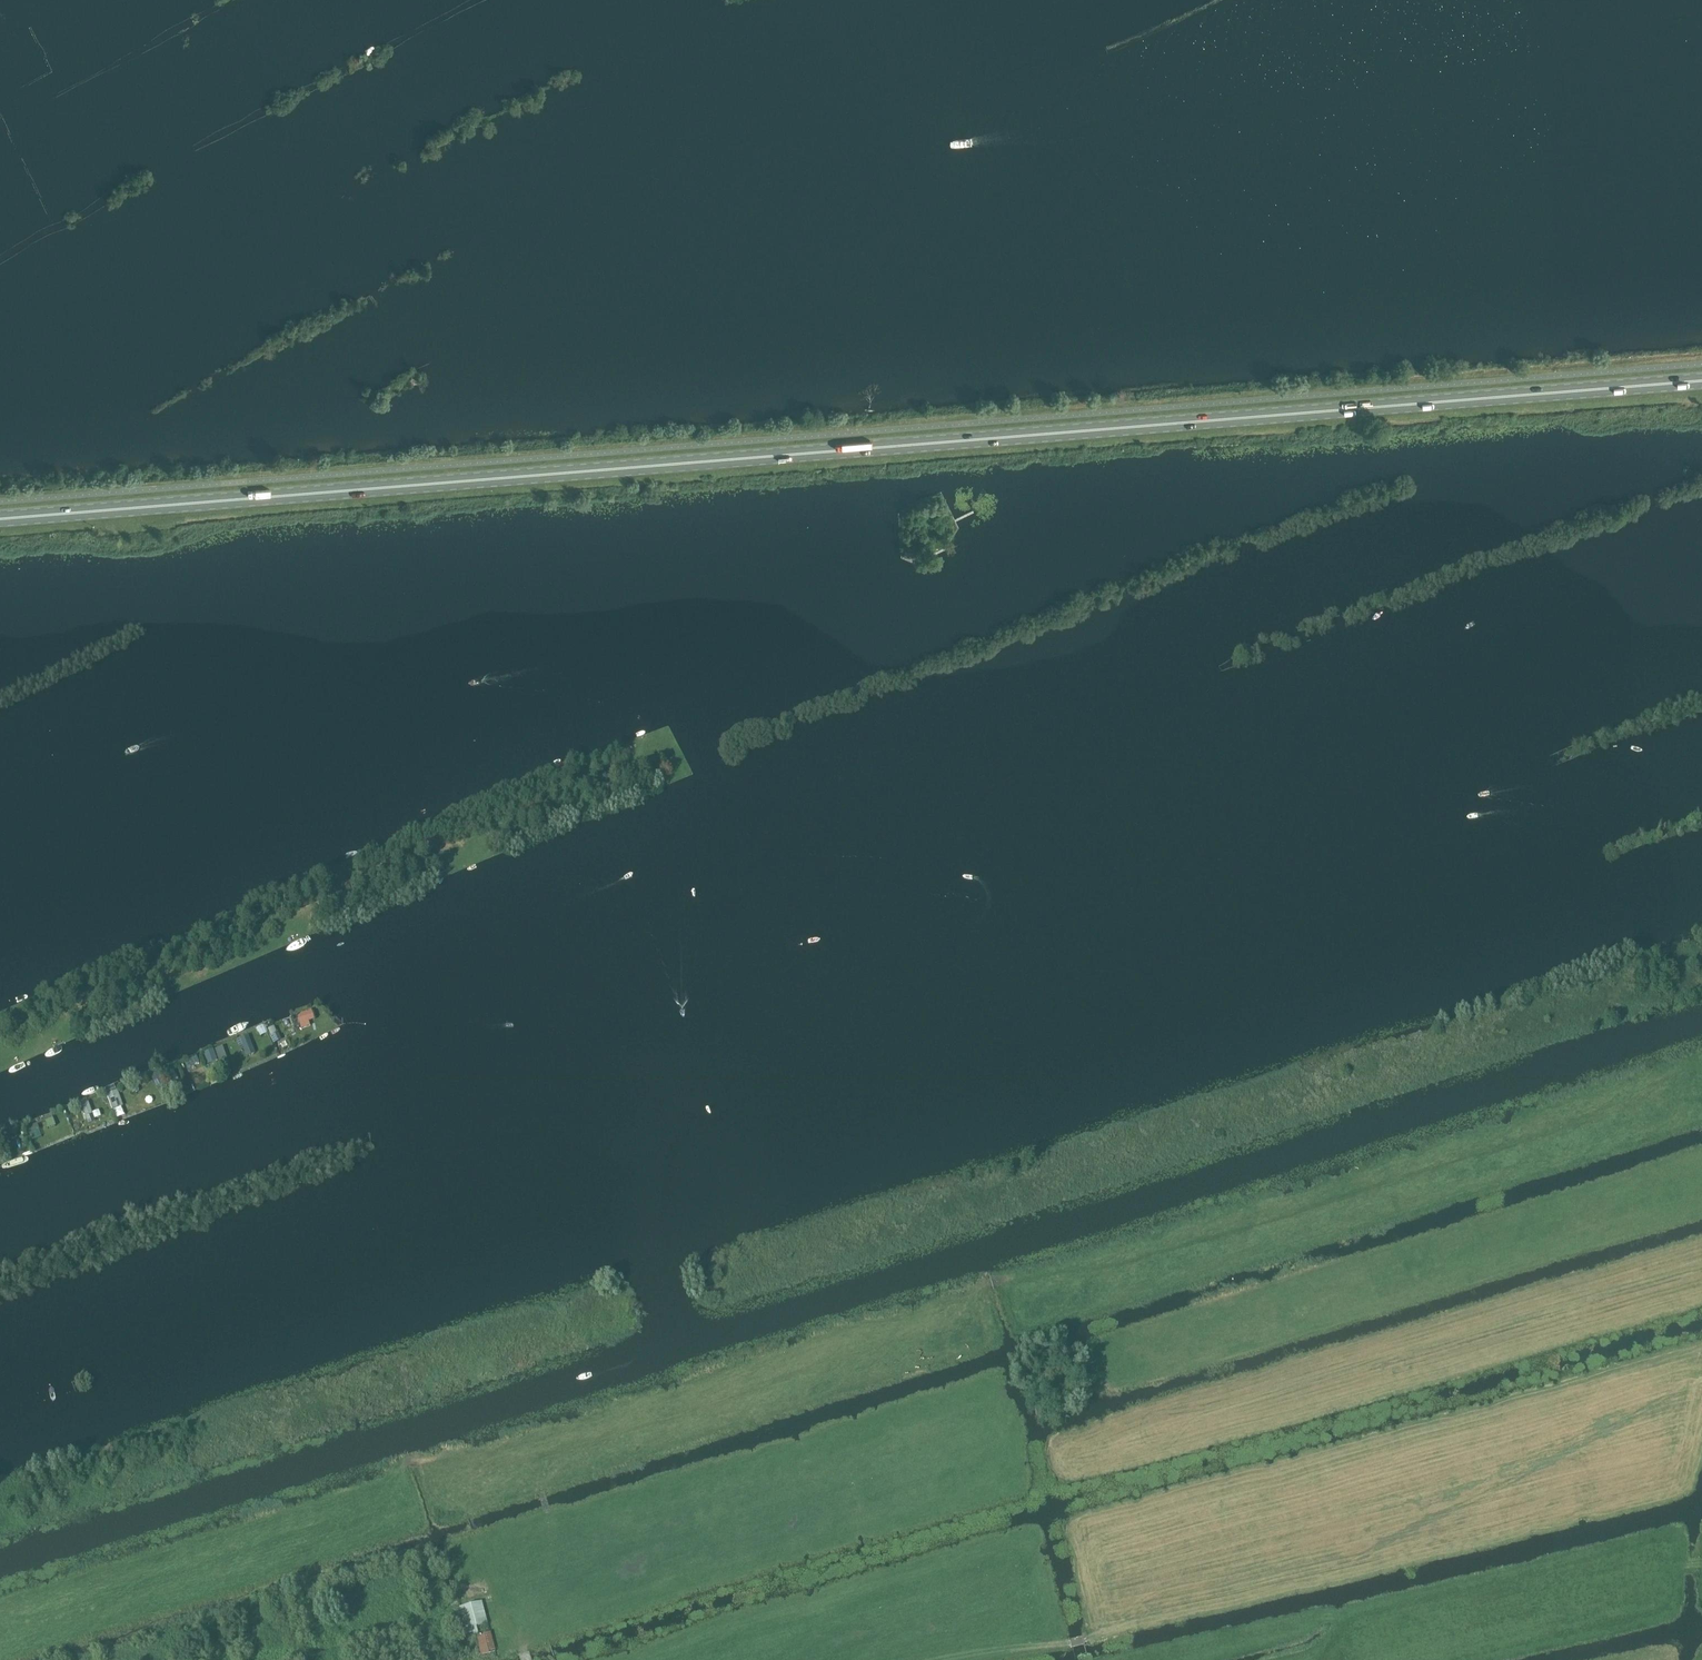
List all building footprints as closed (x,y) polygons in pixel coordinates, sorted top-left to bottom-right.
[(311,1011),(297,1015),(302,1028),(310,1025),(308,1021),(314,1019),(311,1011)] [(264,1026),(257,1029),(259,1035),(266,1032),(264,1026)] [(274,1027),(268,1029),(272,1038),(278,1035),(274,1027)] [(248,1036),(237,1040),(239,1046),(243,1045),(247,1056),(255,1053),(248,1036)] [(197,1057),(185,1062),(187,1067),(199,1062),(197,1057)] [(173,1069),(166,1072),(171,1082),(178,1079),(173,1069)] [(157,1070),(150,1073),(154,1082),(161,1079),(157,1070)] [(136,1083),(129,1085),(132,1093),(139,1091),(136,1083)] [(117,1091),(108,1095),(112,1106),(121,1102),(117,1091)] [(88,1102),(81,1105),(88,1124),(95,1121),(88,1102)] [(54,1118),(45,1121),(48,1129),(56,1126),(54,1118)] [(35,1125),(25,1128),(28,1138),(32,1136),(30,1131),(36,1129),(35,1125)] [(472,1628),(488,1624),(482,1601),(460,1607),(467,1634),(473,1633),(472,1628)] [(477,1637),(482,1657),(496,1653),(491,1633),(477,1637)]
